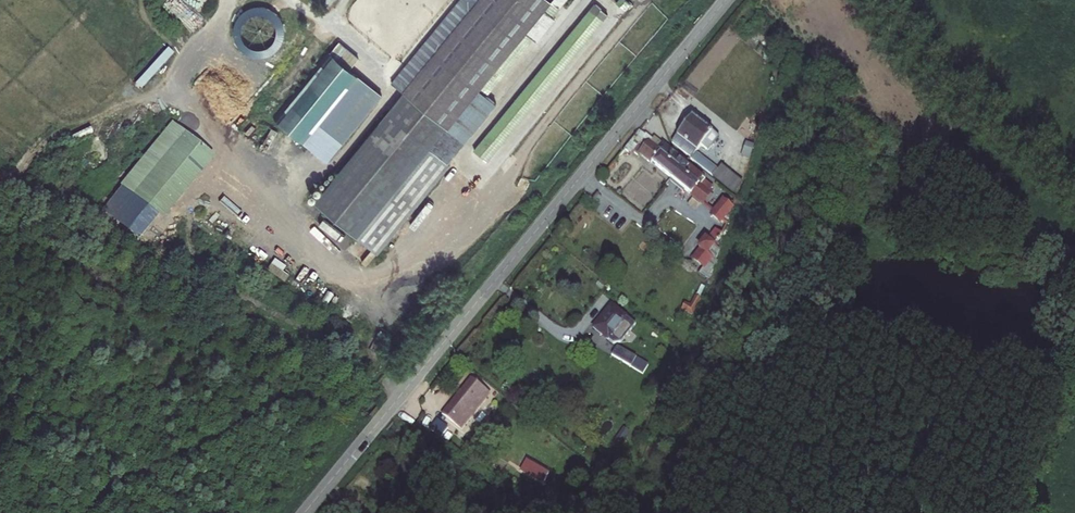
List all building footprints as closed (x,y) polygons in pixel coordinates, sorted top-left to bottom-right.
[(294,12),(274,0),(243,0),(240,3),(283,30),(294,12)] [(392,81),(405,91),(458,134),(468,122),(475,127),(496,102),(486,93),(533,37),(536,40),(555,17),(553,15),(560,7),(566,0),(459,0),(392,81)] [(625,1),(621,5),(625,9),(629,5),(625,1)] [(596,2),(591,9),(603,20),(609,13),(596,2)] [(329,50),(274,116),(307,144),(323,125),(343,141),(382,94),(351,68),(359,58),(339,41),(331,51),(329,50)] [(141,88),(173,53),(167,47),(134,82),(141,88)] [(458,134),(405,91),(388,112),(447,161),(464,140),(458,134)] [(447,161),(388,112),(315,200),(376,250),(449,162),(447,161)] [(719,141),(691,120),(680,133),(670,147),(689,162),(687,165),(709,182),(715,174),(695,157),(700,150),(707,156),(719,141)] [(119,184),(161,218),(213,155),(171,121),(119,184)] [(458,134),(464,140),(475,127),(468,122),(458,134)] [(327,160),(343,141),(323,125),(307,144),(327,160)] [(629,146),(621,156),(626,160),(629,156),(636,162),(639,158),(669,182),(681,167),(651,143),(647,148),(641,143),(643,140),(638,135),(629,146)] [(744,161),(733,153),(729,158),(740,166),(744,161)] [(681,167),(669,182),(690,199),(703,210),(711,199),(709,197),(713,192),(681,167)] [(715,174),(709,182),(729,198),(737,187),(718,172),(715,174)] [(724,226),(729,210),(722,204),(711,216),(724,226)] [(699,253),(691,262),(702,271),(709,261),(705,258),(715,246),(717,247),(720,238),(714,233),(705,245),(703,243),(696,251),(699,253)] [(599,323),(595,327),(609,339),(625,319),(611,308),(599,323)] [(636,359),(617,347),(611,356),(631,367),(636,359)] [(489,394),(469,378),(444,409),(440,413),(461,430),(489,394)] [(429,412),(421,423),(433,432),(441,422),(429,412)]
